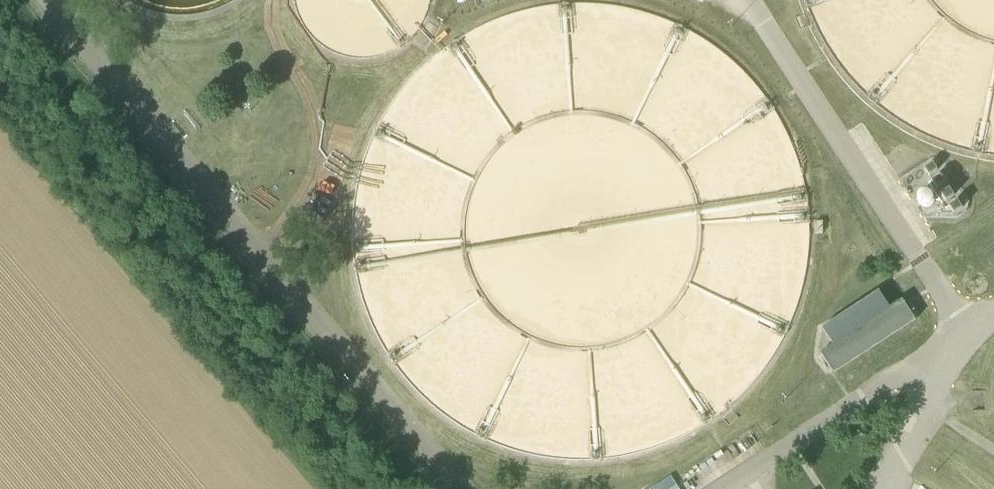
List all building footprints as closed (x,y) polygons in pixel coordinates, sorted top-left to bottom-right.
[(820,353),(834,374),(916,320),(902,299),(820,353)] [(650,485),(652,488),(683,488),(673,472),(650,485)]
